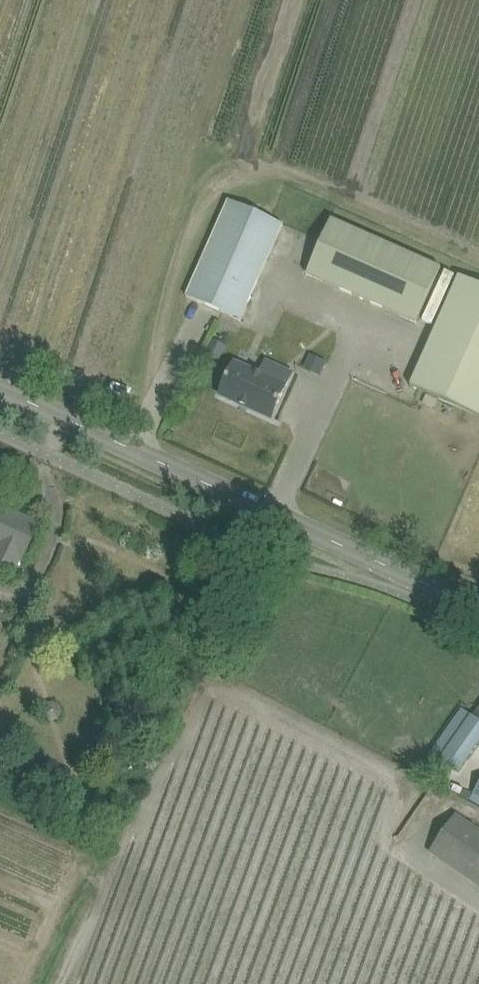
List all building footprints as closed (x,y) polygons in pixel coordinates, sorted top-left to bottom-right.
[(283,224),(229,200),(187,296),(241,320),(283,224)] [(333,219),(308,275),(417,323),(442,267),(333,219)] [(460,276),(411,386),(478,416),(478,285),(460,276)] [(212,338),(204,354),(218,361),(226,345),(212,338)] [(318,374),(324,362),(312,357),(307,368),(318,374)] [(234,363),(220,395),(272,419),(286,387),(234,363)] [(28,545),(37,525),(0,507),(0,568),(12,574),(19,558),(21,559),(28,545)] [(431,753),(445,763),(458,772),(472,752),(478,743),(478,708),(476,713),(473,716),(462,708),(433,751),(431,753)] [(470,799),(478,805),(478,785),(470,799)] [(478,884),(478,832),(456,817),(432,851),(478,884)]
